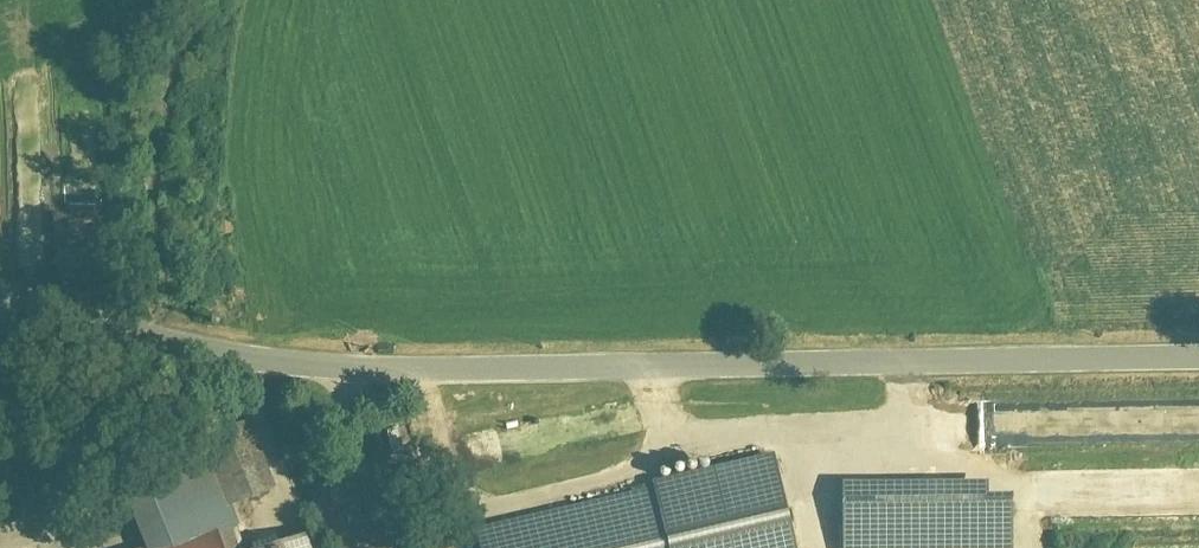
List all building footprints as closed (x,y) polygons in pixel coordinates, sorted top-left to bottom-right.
[(239,506),(283,494),(263,422),(219,434),(239,506)] [(260,534),(242,540),(211,441),(128,467),(153,547),(265,547),(260,534)] [(490,547),(808,547),(788,462),(486,531),(490,547)] [(875,547),(998,547),(997,471),(874,473),(875,547)] [(314,501),(333,547),(375,547),(378,547),(355,486),(314,501)] [(324,539),(296,547),(327,547),(324,539)]
